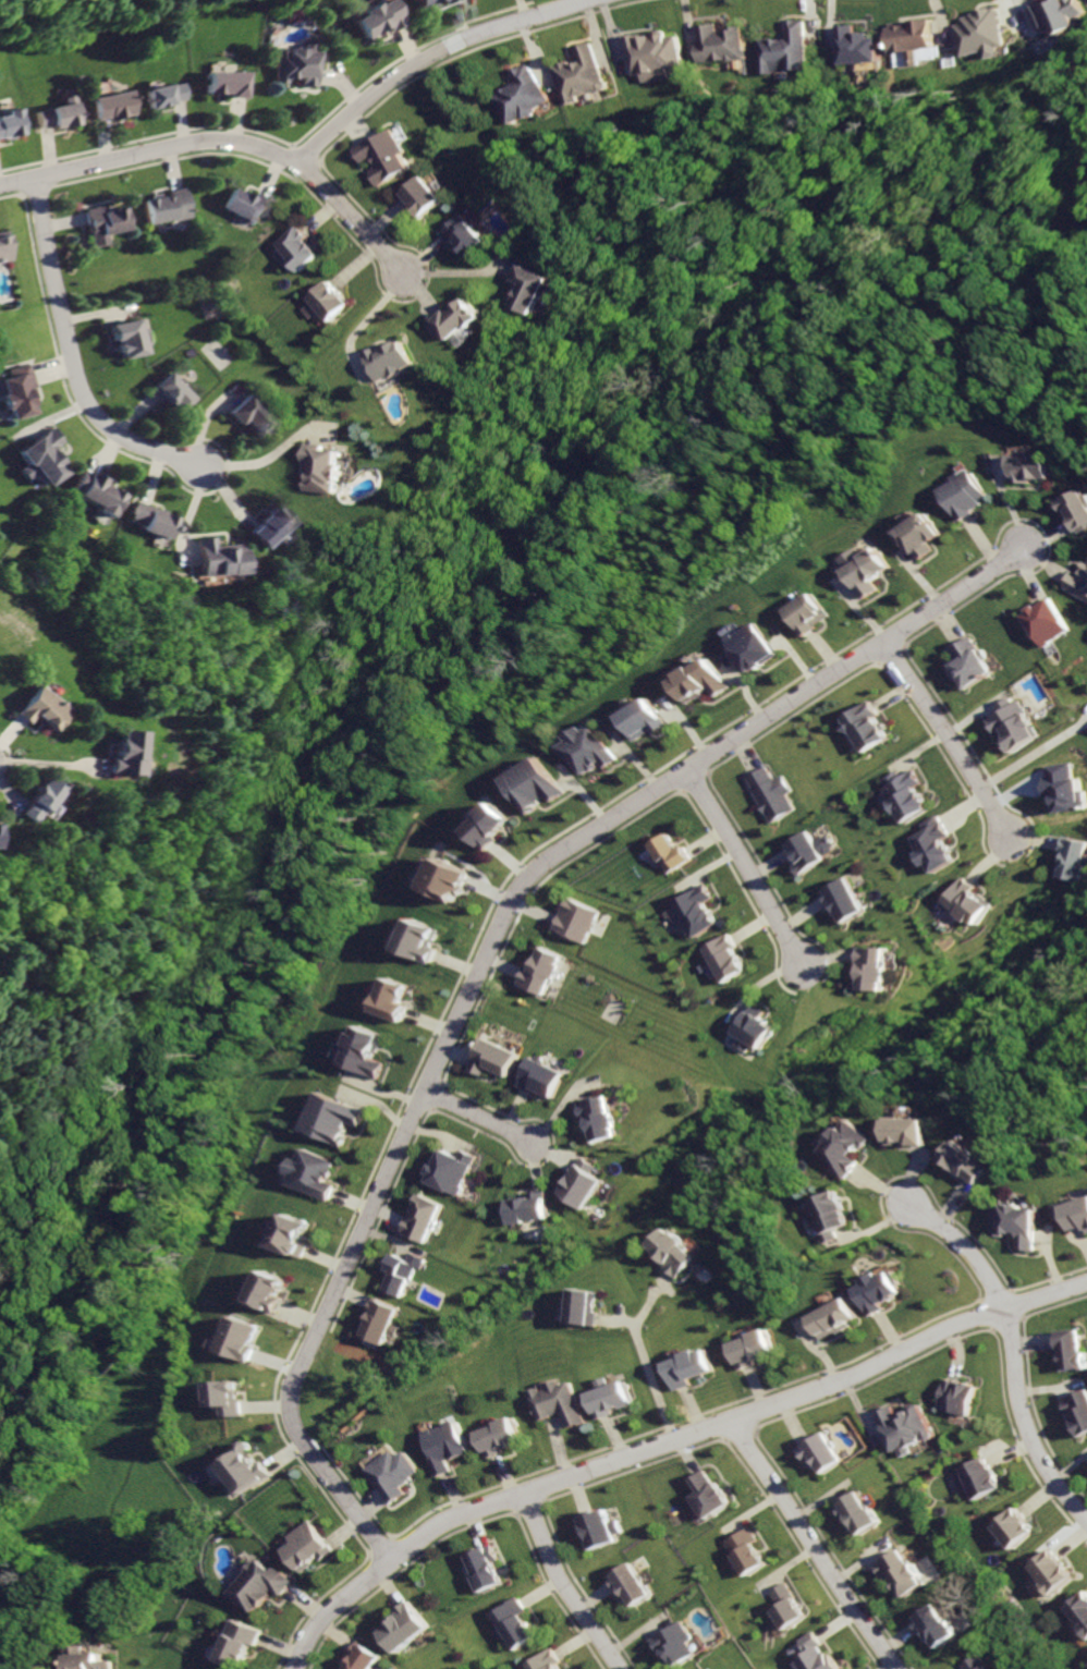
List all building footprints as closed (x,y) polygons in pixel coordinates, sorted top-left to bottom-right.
[(372,5),(370,2),(354,12),(356,15),(350,21),(363,41),(384,27),(387,32),(400,24),(384,0),(380,0),(372,5)] [(413,10),(437,1),(438,4),(448,0),(409,0),(413,10)] [(1050,2),(1048,0),(1043,0),(1033,7),(1045,27),(1057,20),(1064,33),(1085,20),(1080,13),(1086,9),(1086,7),(1082,0),(1053,0),(1050,2)] [(964,56),(988,50),(989,58),(1001,56),(999,47),(1006,45),(998,9),(956,19),(964,56)] [(893,25),(897,53),(913,50),(915,64),(926,63),(923,48),(943,45),(939,14),(918,17),(919,21),(893,25)] [(761,38),(761,71),(789,71),(789,68),(807,68),(806,21),(791,21),(791,41),(784,41),(784,37),(761,38)] [(699,24),(701,45),(698,45),(699,61),(747,57),(745,26),(722,28),(722,23),(699,24)] [(844,25),(846,63),(890,60),(888,36),(880,36),(879,29),(860,32),(860,24),(844,25)] [(631,35),(636,74),(646,72),(647,80),(675,75),(674,70),(684,69),(680,35),(672,36),(672,32),(659,34),(658,31),(631,35)] [(593,44),(578,47),(582,60),(573,62),(573,60),(554,64),(565,103),(581,99),(578,94),(604,86),(593,44)] [(272,49),(271,85),(286,85),(286,78),(298,78),(298,88),(315,88),(316,53),(302,53),(302,50),(272,49)] [(528,64),(512,73),(516,81),(492,95),(509,123),(522,115),(522,119),(537,110),(535,107),(549,98),(528,64)] [(201,72),(201,95),(225,95),(225,98),(242,99),(243,73),(201,72)] [(143,90),(147,109),(170,105),(169,100),(182,98),(179,83),(143,90)] [(86,100),(90,121),(103,118),(103,121),(130,114),(124,92),(86,100)] [(27,114),(30,129),(45,124),(47,131),(72,124),(66,105),(27,114)] [(16,135),(12,111),(0,113),(0,117),(0,138),(16,135)] [(390,129),(354,148),(363,162),(372,157),(378,166),(371,169),(381,184),(412,167),(390,129)] [(423,176),(403,195),(412,204),(408,206),(422,220),(444,198),(423,176)] [(235,186),(225,208),(259,223),(271,198),(256,191),(254,195),(235,186)] [(147,200),(152,223),(194,215),(188,187),(169,191),(170,196),(147,200)] [(86,211),(96,247),(113,243),(111,233),(131,228),(125,208),(106,212),(105,206),(86,211)] [(462,211),(441,231),(452,243),(455,241),(472,257),(489,241),(462,211)] [(301,226),(277,246),(280,249),(274,255),(285,267),(291,261),(300,271),(319,253),(307,240),(310,236),(301,226)] [(0,236),(0,261),(12,258),(7,234),(0,236)] [(524,263),(521,268),(516,279),(523,282),(514,302),(538,313),(547,293),(554,296),(562,279),(524,263)] [(331,279),(309,299),(312,302),(303,309),(312,318),(320,310),(332,322),(353,303),(331,279)] [(469,297),(453,313),(451,310),(432,327),(444,339),(447,337),(452,342),(473,324),(475,326),(486,315),(469,297)] [(112,321),(115,340),(119,339),(122,356),(149,352),(143,316),(112,321)] [(403,342),(382,352),(380,348),(366,354),(375,370),(379,380),(414,364),(403,342)] [(1,375),(7,394),(3,395),(8,410),(12,409),(15,419),(37,413),(30,390),(37,388),(30,366),(1,375)] [(170,368),(148,392),(161,404),(164,401),(182,416),(199,397),(170,368)] [(252,392),(230,413),(242,425),(246,421),(262,438),(282,419),(271,407),(269,411),(252,392)] [(51,427),(21,451),(29,462),(23,467),(32,478),(37,473),(48,486),(66,472),(63,466),(68,463),(56,447),(63,441),(51,427)] [(306,447),(305,466),(310,466),(309,476),(307,476),(306,489),(337,492),(338,482),(342,482),(343,467),(340,467),(342,450),(325,449),(306,447)] [(1025,455),(1024,483),(1038,484),(1038,479),(1061,480),(1062,453),(1045,453),(1045,455),(1025,455)] [(84,468),(72,494),(98,505),(97,510),(113,517),(124,494),(106,485),(108,480),(84,468)] [(945,489),(963,524),(979,515),(977,511),(989,504),(988,501),(994,497),(980,468),(963,477),(964,480),(945,489)] [(1061,501),(1067,514),(1071,513),(1080,534),(1086,531),(1086,489),(1061,501)] [(138,501),(132,522),(142,525),(141,529),(170,539),(178,517),(162,513),(163,510),(138,501)] [(278,504),(260,520),(262,522),(249,533),(262,547),(292,522),(278,504)] [(929,513),(902,532),(923,560),(936,550),(932,546),(946,536),(929,513)] [(197,539),(201,575),(246,569),(244,550),(237,551),(236,546),(219,549),(217,536),(197,539)] [(880,546),(866,555),(862,548),(845,559),(851,567),(846,569),(865,598),(881,587),(876,580),(894,568),(880,546)] [(1083,571),(1074,567),(1063,588),(1086,601),(1086,562),(1083,571)] [(816,593),(789,611),(806,636),(819,628),(818,625),(831,616),(816,593)] [(1051,598),(1037,606),(1035,604),(1024,609),(1026,612),(1022,614),(1041,647),(1070,631),(1051,598)] [(757,622),(729,639),(747,669),(753,666),(755,670),(766,663),(764,660),(777,653),(757,622)] [(965,635),(944,648),(951,657),(940,665),(958,692),(989,671),(965,635)] [(711,657),(695,668),(694,666),(680,674),(682,678),(675,681),(689,703),(710,690),(713,695),(730,685),(711,657)] [(34,684),(11,714),(24,722),(28,716),(49,731),(65,709),(34,684)] [(1004,696),(989,706),(992,712),(980,720),(988,733),(992,730),(1006,752),(1036,733),(1022,711),(1019,712),(1012,701),(1009,703),(1004,696)] [(654,697),(625,716),(637,733),(633,735),(637,742),(657,729),(659,732),(671,724),(654,697)] [(866,702),(840,719),(841,720),(839,729),(850,732),(860,751),(882,738),(869,717),(874,714),(866,702)] [(597,728),(591,731),(588,727),(573,735),(575,741),(567,746),(584,772),(600,763),(601,766),(615,757),(597,728)] [(117,732),(117,744),(112,744),(112,757),(109,756),(108,768),(108,773),(137,776),(139,733),(117,732)] [(540,755),(504,779),(528,815),(538,808),(536,806),(542,802),(541,800),(548,795),(551,801),(564,792),(540,755)] [(1039,767),(1044,793),(1050,791),(1055,813),(1083,807),(1077,777),(1070,779),(1066,762),(1039,767)] [(761,767),(743,779),(750,791),(748,793),(767,823),(791,807),(783,795),(789,792),(778,776),(770,781),(761,767)] [(907,768),(894,776),(891,771),(878,779),(883,787),(879,790),(884,799),(880,802),(895,825),(924,806),(912,787),(917,783),(907,768)] [(42,778),(23,814),(37,821),(44,811),(47,813),(60,788),(42,778)] [(496,801),(483,813),(485,815),(468,830),(487,850),(499,839),(497,836),(513,820),(496,801)] [(931,815),(917,824),(921,829),(907,838),(915,850),(912,852),(920,865),(923,864),(928,873),(952,858),(939,838),(946,833),(938,819),(935,821),(931,815)] [(804,829),(780,845),(791,863),(789,865),(795,875),(822,857),(804,829)] [(665,833),(645,845),(647,849),(643,851),(651,865),(655,863),(661,874),(687,858),(679,844),(673,848),(665,833)] [(1058,852),(1063,853),(1060,876),(1085,880),(1086,871),(1086,855),(1086,850),(1086,838),(1061,833),(1058,852)] [(441,856),(426,888),(452,901),(455,893),(459,894),(471,872),(441,856)] [(846,875),(820,891),(830,905),(833,903),(838,911),(835,912),(844,926),(869,909),(846,875)] [(960,876),(943,901),(957,911),(956,913),(969,922),(972,918),(979,924),(992,902),(973,889),(975,886),(960,876)] [(701,885),(673,903),(695,936),(718,921),(706,901),(710,898),(701,885)] [(561,897),(547,930),(561,937),(562,935),(582,942),(595,911),(561,897)] [(414,916),(400,950),(430,963),(437,948),(433,947),(441,928),(414,916)] [(731,934),(708,948),(730,983),(752,968),(742,954),(741,955),(735,947),(738,946),(731,934)] [(535,946),(526,968),(520,965),(513,983),(542,994),(558,955),(535,946)] [(860,946),(859,964),(865,964),(864,989),(890,989),(891,982),(894,982),(894,965),(890,964),(891,947),(860,946)] [(390,977),(376,1010),(404,1022),(412,1004),(404,1001),(411,986),(390,977)] [(757,1001),(741,1031),(750,1036),(746,1044),(758,1050),(761,1044),(771,1049),(784,1025),(771,1018),(774,1010),(757,1001)] [(363,1025),(359,1032),(356,1031),(349,1046),(353,1048),(346,1063),(378,1077),(386,1062),(376,1058),(386,1035),(363,1025)] [(481,1036),(468,1068),(483,1074),(485,1068),(508,1077),(518,1052),(481,1036)] [(532,1055),(518,1085),(534,1092),(535,1088),(558,1098),(570,1071),(532,1055)] [(319,1091),(303,1129),(339,1145),(345,1131),(342,1130),(345,1121),(355,1125),(363,1110),(319,1091)] [(619,1094),(587,1101),(591,1119),(598,1118),(600,1126),(598,1126),(602,1143),(628,1136),(626,1126),(631,1125),(626,1109),(623,1110),(619,1094)] [(891,1116),(891,1144),(909,1144),(909,1141),(914,1141),(914,1144),(932,1144),(932,1117),(891,1116)] [(855,1119),(846,1129),(844,1126),(834,1140),(836,1141),(828,1152),(841,1161),(834,1170),(848,1181),(866,1159),(859,1154),(866,1146),(868,1148),(878,1137),(855,1119)] [(963,1138),(946,1157),(955,1165),(953,1167),(967,1179),(970,1174),(980,1183),(992,1169),(979,1158),(982,1155),(963,1138)] [(302,1146),(296,1158),(293,1156),(285,1172),(291,1174),(288,1182),(323,1198),(329,1184),(321,1181),(323,1175),(326,1177),(333,1160),(302,1146)] [(441,1148),(436,1164),(432,1162),(428,1173),(431,1174),(429,1181),(463,1194),(478,1156),(463,1150),(461,1157),(441,1148)] [(591,1158),(579,1175),(576,1173),(565,1190),(591,1208),(612,1179),(601,1172),(604,1167),(591,1158)] [(840,1189),(813,1201),(819,1214),(811,1216),(815,1225),(822,1222),(826,1231),(820,1234),(823,1243),(838,1236),(835,1230),(850,1223),(846,1217),(848,1216),(845,1207),(847,1206),(840,1189)] [(410,1216),(403,1231),(430,1243),(448,1203),(422,1192),(414,1209),(416,1210),(414,1217),(410,1216)] [(514,1199),(515,1223),(536,1222),(535,1220),(555,1219),(554,1192),(545,1193),(545,1197),(514,1199)] [(1063,1222),(1070,1220),(1074,1231),(1086,1227),(1086,1196),(1058,1206),(1063,1222)] [(997,1204),(994,1236),(1006,1238),(1006,1233),(1013,1233),(1013,1230),(1022,1231),(1019,1248),(1035,1250),(1038,1208),(1027,1207),(1028,1204),(1009,1202),(1007,1205),(997,1204)] [(281,1213),(268,1245),(300,1258),(305,1243),(298,1240),(306,1222),(281,1213)] [(672,1226),(652,1248),(670,1264),(668,1267),(673,1272),(680,1278),(698,1256),(686,1245),(689,1242),(672,1226)] [(393,1253),(387,1269),(392,1272),(386,1290),(406,1299),(419,1267),(425,1269),(429,1258),(412,1251),(408,1259),(393,1253)] [(258,1267),(251,1287),(254,1289),(247,1303),(274,1314),(282,1298),(279,1296),(286,1278),(258,1267)] [(895,1269),(883,1276),(881,1271),(865,1280),(867,1284),(858,1289),(872,1315),(888,1307),(886,1304),(897,1298),(895,1295),(906,1290),(895,1269)] [(576,1288),(571,1323),(598,1327),(599,1318),(600,1312),(597,1312),(600,1291),(576,1288)] [(374,1295),(367,1312),(370,1313),(367,1320),(365,1320),(358,1336),(386,1347),(402,1307),(374,1295)] [(850,1296),(810,1317),(822,1340),(851,1325),(850,1321),(859,1317),(850,1296)] [(262,1326),(234,1315),(220,1350),(252,1362),(258,1346),(254,1345),(262,1326)] [(1051,1330),(1053,1348),(1057,1348),(1060,1370),(1083,1367),(1082,1353),(1078,1353),(1076,1327),(1051,1330)] [(770,1328),(754,1335),(755,1337),(734,1344),(743,1369),(760,1363),(759,1359),(779,1352),(770,1328)] [(668,1363),(677,1391),(696,1385),(694,1378),(717,1370),(709,1349),(700,1352),(699,1348),(684,1353),(685,1356),(668,1363)] [(627,1381),(614,1386),(611,1377),(599,1381),(602,1389),(591,1393),(601,1420),(618,1414),(616,1411),(636,1403),(627,1381)] [(942,1378),(935,1408),(968,1416),(976,1384),(957,1379),(956,1381),(942,1378)] [(216,1381),(217,1406),(225,1405),(227,1417),(247,1416),(246,1398),(243,1398),(242,1380),(216,1381)] [(577,1380),(565,1385),(563,1380),(553,1384),(555,1388),(548,1391),(547,1387),(534,1391),(545,1421),(565,1413),(572,1429),(593,1422),(577,1380)] [(1062,1401),(1068,1415),(1071,1414),(1079,1435),(1086,1431),(1086,1393),(1086,1390),(1062,1401)] [(891,1404),(874,1413),(891,1450),(899,1447),(901,1453),(909,1449),(908,1447),(931,1436),(914,1400),(903,1404),(906,1410),(895,1414),(891,1404)] [(520,1415),(503,1421),(504,1424),(484,1432),(493,1458),(509,1452),(508,1449),(529,1441),(520,1415)] [(463,1418),(429,1433),(440,1458),(435,1461),(441,1477),(456,1472),(453,1463),(478,1452),(463,1418)] [(822,1429),(795,1449),(804,1462),(809,1459),(821,1476),(843,1461),(822,1429)] [(251,1438),(239,1446),(240,1449),(220,1460),(241,1495),(271,1476),(262,1461),(259,1463),(253,1452),(255,1446),(251,1438)] [(396,1449),(367,1469),(392,1504),(411,1493),(406,1486),(416,1478),(415,1476),(423,1471),(410,1450),(401,1457),(396,1449)] [(982,1458),(950,1472),(960,1494),(969,1489),(974,1498),(1001,1486),(993,1470),(989,1472),(982,1458)] [(704,1471),(692,1478),(701,1494),(688,1501),(695,1511),(697,1510),(703,1519),(730,1502),(716,1479),(711,1483),(704,1471)] [(855,1490),(832,1504),(842,1520),(846,1518),(856,1535),(878,1522),(870,1508),(867,1510),(855,1490)] [(1014,1506),(992,1525),(1013,1548),(1031,1532),(1024,1522),(1026,1520),(1014,1506)] [(603,1508),(577,1518),(589,1549),(616,1539),(614,1535),(622,1532),(618,1518),(609,1521),(603,1508)] [(312,1520),(292,1535),(296,1540),(285,1549),(302,1570),(316,1559),(318,1562),(334,1548),(312,1520)] [(746,1525),(721,1542),(743,1575),(764,1561),(750,1542),(755,1538),(746,1525)] [(494,1544),(469,1555),(478,1575),(476,1576),(483,1592),(505,1582),(496,1560),(501,1558),(494,1544)] [(899,1548),(872,1566),(881,1579),(887,1574),(902,1597),(923,1582),(918,1575),(921,1574),(913,1562),(909,1564),(899,1548)] [(1049,1548),(1027,1567),(1041,1583),(1039,1585),(1049,1596),(1071,1576),(1065,1570),(1067,1569),(1049,1548)] [(256,1558),(227,1596),(253,1616),(272,1591),(280,1596),(292,1580),(273,1566),(270,1570),(256,1558)] [(628,1560),(602,1577),(612,1593),(618,1588),(630,1607),(651,1593),(628,1560)] [(782,1583),(768,1593),(777,1606),(770,1609),(783,1629),(803,1616),(782,1583)] [(1063,1608),(1080,1627),(1077,1629),(1086,1638),(1086,1595),(1083,1591),(1063,1608)] [(516,1597),(491,1613),(515,1649),(536,1635),(521,1613),(526,1611),(516,1597)] [(412,1599),(394,1612),(396,1616),(378,1631),(395,1654),(431,1627),(412,1599)] [(935,1604),(912,1620),(923,1635),(927,1632),(937,1648),(957,1633),(948,1618),(945,1620),(935,1604)] [(680,1617),(647,1638),(659,1657),(663,1654),(674,1668),(697,1654),(689,1641),(694,1637),(680,1617)] [(233,1619),(218,1660),(241,1668),(248,1644),(254,1646),(260,1629),(233,1619)] [(797,1638),(807,1652),(793,1662),(798,1668),(840,1668),(830,1654),(826,1657),(818,1646),(820,1644),(810,1629),(797,1638)] [(345,1653),(351,1656),(341,1668),(370,1668),(380,1655),(355,1638),(345,1653)] [(79,1668),(118,1668),(117,1658),(108,1658),(107,1652),(91,1653),(91,1645),(77,1646),(79,1668)] [(526,1664),(530,1668),(560,1668),(555,1662),(560,1659),(551,1646),(526,1664)] [(963,1664),(967,1668),(990,1668),(978,1653),(963,1664)]
